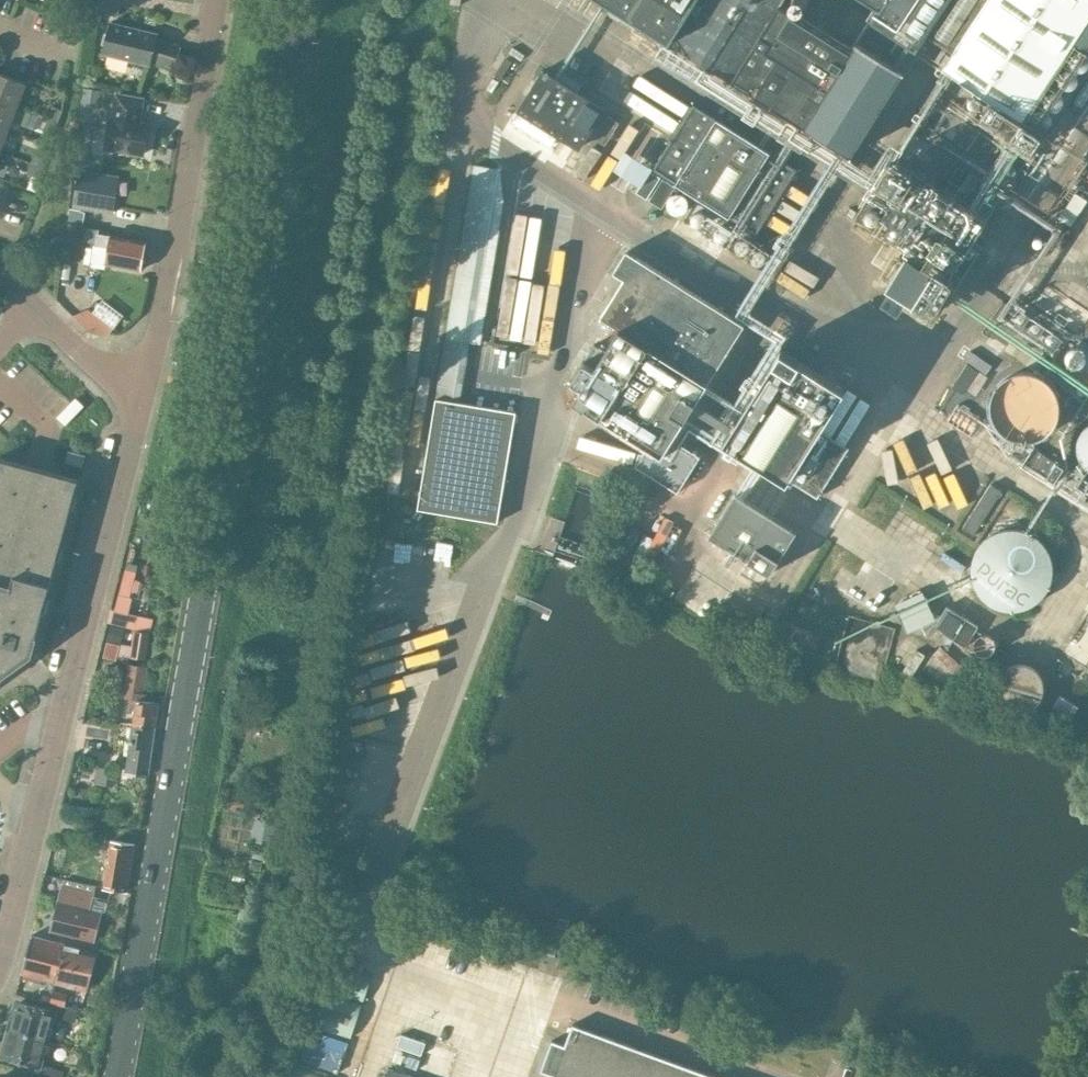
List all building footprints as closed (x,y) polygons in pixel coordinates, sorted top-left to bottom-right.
[(669,42),(669,43),(850,156),(903,71),(856,41),(850,50),(778,5),(781,0),(602,0),(669,42)] [(879,7),(870,20),(917,49),(927,32),(951,49),(940,66),(1043,134),(1087,65),(1087,0),(867,0),(879,7)] [(157,32),(110,21),(103,52),(150,63),(151,58),(176,67),(181,46),(156,37),(157,32)] [(604,110),(544,71),(519,110),(580,148),(604,110)] [(0,73),(0,98),(17,105),(26,83),(0,73)] [(1042,134),(953,75),(942,92),(1031,151),(1042,134)] [(102,90),(85,88),(82,108),(99,110),(102,90)] [(110,117),(105,146),(143,153),(148,123),(139,122),(143,97),(117,93),(113,117),(110,117)] [(17,105),(0,98),(0,125),(9,128),(17,105)] [(798,168),(785,160),(775,154),(694,104),(653,169),(757,234),(798,168)] [(59,121),(63,110),(53,106),(49,117),(59,121)] [(608,116),(595,138),(605,144),(619,123),(608,116)] [(55,132),(59,121),(49,117),(45,128),(55,132)] [(9,128),(0,125),(0,151),(9,128)] [(984,181),(902,129),(876,171),(980,237),(996,212),(974,198),(984,181)] [(1007,191),(1030,155),(1011,143),(988,179),(1007,191)] [(41,166),(45,155),(36,151),(32,162),(41,166)] [(37,177),(41,166),(32,162),(28,173),(37,177)] [(1041,198),(1051,171),(1028,163),(1018,190),(1041,198)] [(515,415),(459,406),(498,168),(473,164),(417,512),(497,525),(515,415)] [(119,210),(120,172),(77,170),(75,208),(119,210)] [(650,170),(636,192),(646,198),(660,177),(650,170)] [(662,178),(649,200),(661,208),(675,186),(662,178)] [(1072,226),(1087,201),(1087,200),(1076,192),(1060,218),(1072,226)] [(80,260),(86,225),(69,222),(63,257),(80,260)] [(99,230),(90,229),(88,244),(108,247),(105,264),(142,271),(147,243),(99,234),(99,230)] [(624,278),(600,316),(619,327),(594,367),(610,377),(598,397),(609,405),(600,419),(661,457),(707,383),(745,324),(627,250),(626,250),(613,271),(624,278)] [(929,285),(902,268),(881,301),(908,318),(929,285)] [(845,389),(781,348),(723,440),(817,498),(845,453),(844,452),(841,458),(812,440),(845,389)] [(967,364),(952,386),(963,393),(978,371),(967,364)] [(1045,412),(1046,405),(1046,400),(1044,394),(1038,386),(1031,380),(1024,378),(1020,377),(1014,378),(1008,379),(999,385),(995,389),(992,394),(991,399),(990,405),(990,410),(991,415),(994,421),(997,425),(1001,428),(1006,431),(1012,433),(1017,434),(1021,433),(1027,432),(1031,431),(1036,427),(1040,423),(1043,418),(1045,412)] [(76,398),(58,417),(66,424),(84,405),(76,398)] [(1085,419),(1078,422),(1075,425),(1072,428),(1068,434),(1066,440),(1066,445),(1066,450),(1068,456),(1069,460),(1073,464),(1076,467),(1081,471),(1087,473),(1087,418),(1085,419)] [(1044,478),(1057,462),(1038,448),(1025,464),(1044,478)] [(86,455),(85,455),(69,450),(66,461),(82,466),(86,455)] [(13,666),(11,663),(28,651),(30,654),(32,653),(79,479),(0,457),(0,676),(13,666)] [(992,484),(963,529),(974,535),(1002,491),(992,484)] [(796,532),(747,502),(735,494),(708,537),(769,575),(796,532)] [(653,510),(644,534),(666,542),(674,517),(653,510)] [(1041,575),(1042,568),(1041,561),(1040,555),(1035,547),(1031,542),(1026,538),(1020,534),(1014,532),(1007,531),(999,532),(991,534),(984,538),(980,542),(976,547),(972,553),(970,559),(969,567),(970,575),(971,582),(976,590),(980,594),(986,599),(991,602),(997,604),(1004,605),(1012,604),(1020,602),(1025,599),(1031,594),(1035,589),(1040,581),(1041,575)] [(889,580),(870,569),(865,579),(843,566),(833,582),(873,606),(889,580)] [(899,602),(911,630),(938,618),(926,591),(899,602)] [(965,647),(978,626),(947,605),(933,626),(965,647)] [(149,634),(143,633),(135,631),(131,659),(141,660),(145,661),(149,634)] [(1040,693),(1036,664),(1007,668),(1012,697),(1040,693)] [(131,691),(128,712),(133,712),(132,723),(155,727),(159,703),(144,700),(145,693),(141,693),(145,667),(130,665),(126,691),(131,691)] [(148,775),(155,727),(132,723),(126,772),(148,775)] [(97,767),(95,784),(115,787),(117,770),(97,767)] [(252,839),(274,843),(278,822),(256,818),(252,839)] [(126,891),(134,843),(111,839),(104,887),(126,891)] [(58,902),(51,928),(94,940),(101,914),(100,913),(104,901),(62,890),(59,902),(58,902)] [(56,981),(65,944),(44,938),(32,935),(22,972),(56,981)] [(97,952),(65,944),(56,981),(87,989),(97,952)] [(362,1001),(320,987),(309,1020),(351,1034),(362,1001)] [(68,993),(53,990),(51,1002),(65,1005),(68,993)] [(46,1038),(54,1009),(35,1004),(34,1007),(18,1003),(11,1028),(46,1038)] [(78,1010),(64,1006),(61,1017),(75,1021),(78,1010)] [(552,1076),(716,1076),(571,1025),(566,1041),(551,1036),(539,1067),(554,1072),(552,1076)] [(38,1067),(46,1038),(11,1028),(4,1054),(24,1060),(23,1063),(37,1067),(38,1067)] [(425,1041),(401,1032),(397,1044),(421,1053),(425,1041)] [(338,1067),(345,1046),(310,1033),(303,1054),(338,1067)] [(289,1076),(334,1076),(294,1063),(289,1076)] [(38,1067),(37,1067),(35,1073),(40,1075),(48,1076),(63,1076),(64,1071),(43,1065),(42,1068),(38,1067)] [(389,1067),(385,1076),(418,1076),(389,1067)]
